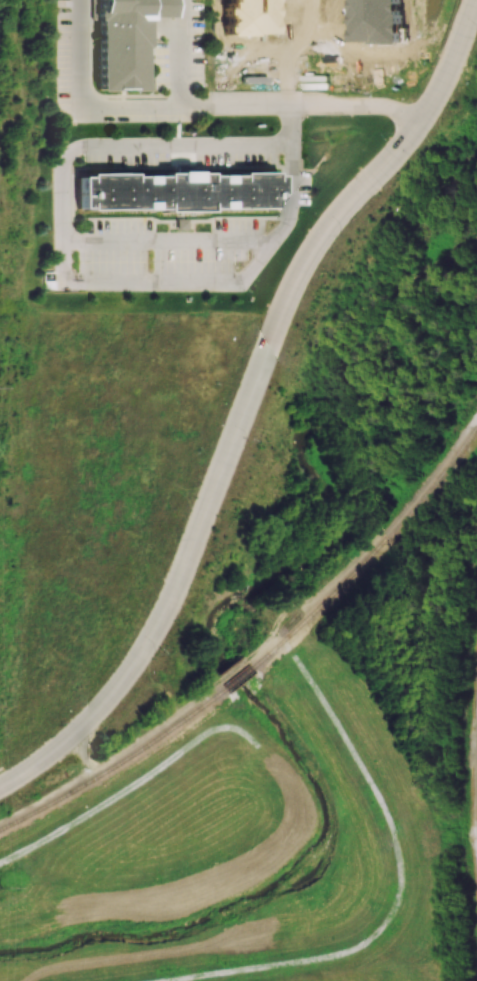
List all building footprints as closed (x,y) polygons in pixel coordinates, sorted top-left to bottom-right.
[(90,92),(89,0),(146,0),(146,6),(147,91),(90,92)] [(228,35),(228,0),(286,0),(286,34),(228,35)] [(359,43),(358,0),(407,0),(408,42),(359,43)] [(74,172),(277,172),(277,221),(74,221),(74,172)] [(175,219),(175,231),(186,231),(185,219),(175,219)]
